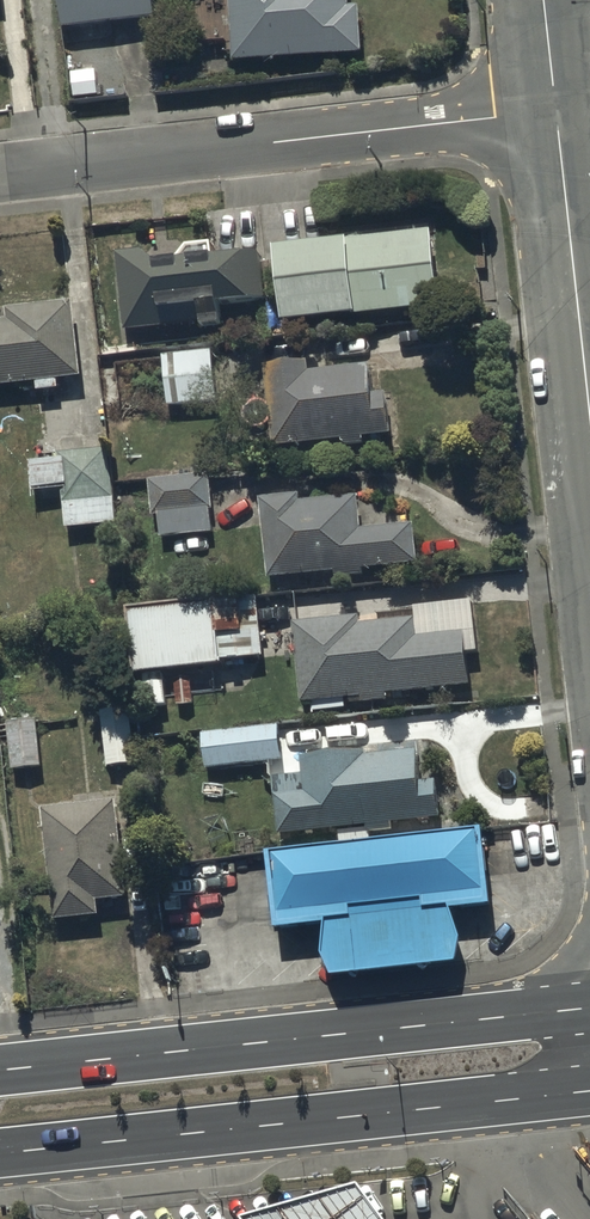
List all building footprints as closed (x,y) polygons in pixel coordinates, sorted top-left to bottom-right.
[(65,28),(158,19),(156,0),(63,0),(65,28)] [(364,54),(363,6),(352,6),(351,0),(235,0),(237,59),(364,54)] [(326,227),(328,242),(325,242),(276,247),(282,322),(438,305),(431,238),(430,218),(326,227)] [(261,300),(256,252),(212,255),(211,244),(186,245),(174,258),(152,260),(142,250),(114,252),(121,329),(198,322),(198,325),(219,324),(217,303),(261,300)] [(35,381),(36,391),(57,389),(56,378),(79,376),(70,302),(5,310),(6,319),(0,320),(0,385),(35,381)] [(217,350),(160,355),(165,404),(221,398),(217,350)] [(271,447),(340,440),(341,446),(363,444),(362,438),(387,436),(383,392),(368,394),(365,366),(305,372),(304,361),(263,365),(271,447)] [(32,498),(61,495),(64,529),(114,523),(105,447),(56,453),(57,458),(28,461),(32,498)] [(210,531),(206,473),(146,477),(149,514),(156,514),(158,535),(210,531)] [(303,496),(264,499),(271,578),(421,565),(417,524),(364,528),(361,496),(304,501),(303,496)] [(134,673),(219,663),(212,604),(127,614),(134,673)] [(373,615),(368,623),(358,624),(357,616),(291,622),(299,702),(466,686),(463,651),(472,650),(468,606),(373,615)] [(105,697),(109,766),(138,764),(134,696),(105,697)] [(11,710),(11,722),(8,722),(10,766),(40,765),(38,721),(34,721),(33,709),(11,710)] [(200,734),(203,768),(278,761),(275,727),(200,734)] [(276,834),(367,825),(368,832),(389,830),(389,823),(437,818),(433,781),(419,782),(416,750),(363,755),(362,751),(311,757),(311,761),(300,762),(301,776),(270,779),(276,834)] [(118,803),(43,810),(54,922),(103,917),(101,899),(128,896),(118,803)] [(336,833),(337,844),(266,852),(274,928),(318,924),(325,923),(323,940),(321,956),(331,976),(458,962),(461,950),(459,933),(455,923),(450,909),(457,909),(490,905),(482,829),(367,841),(366,830),(336,833)] [(348,1166),(232,1196),(252,1218),(387,1218),(348,1166)]
